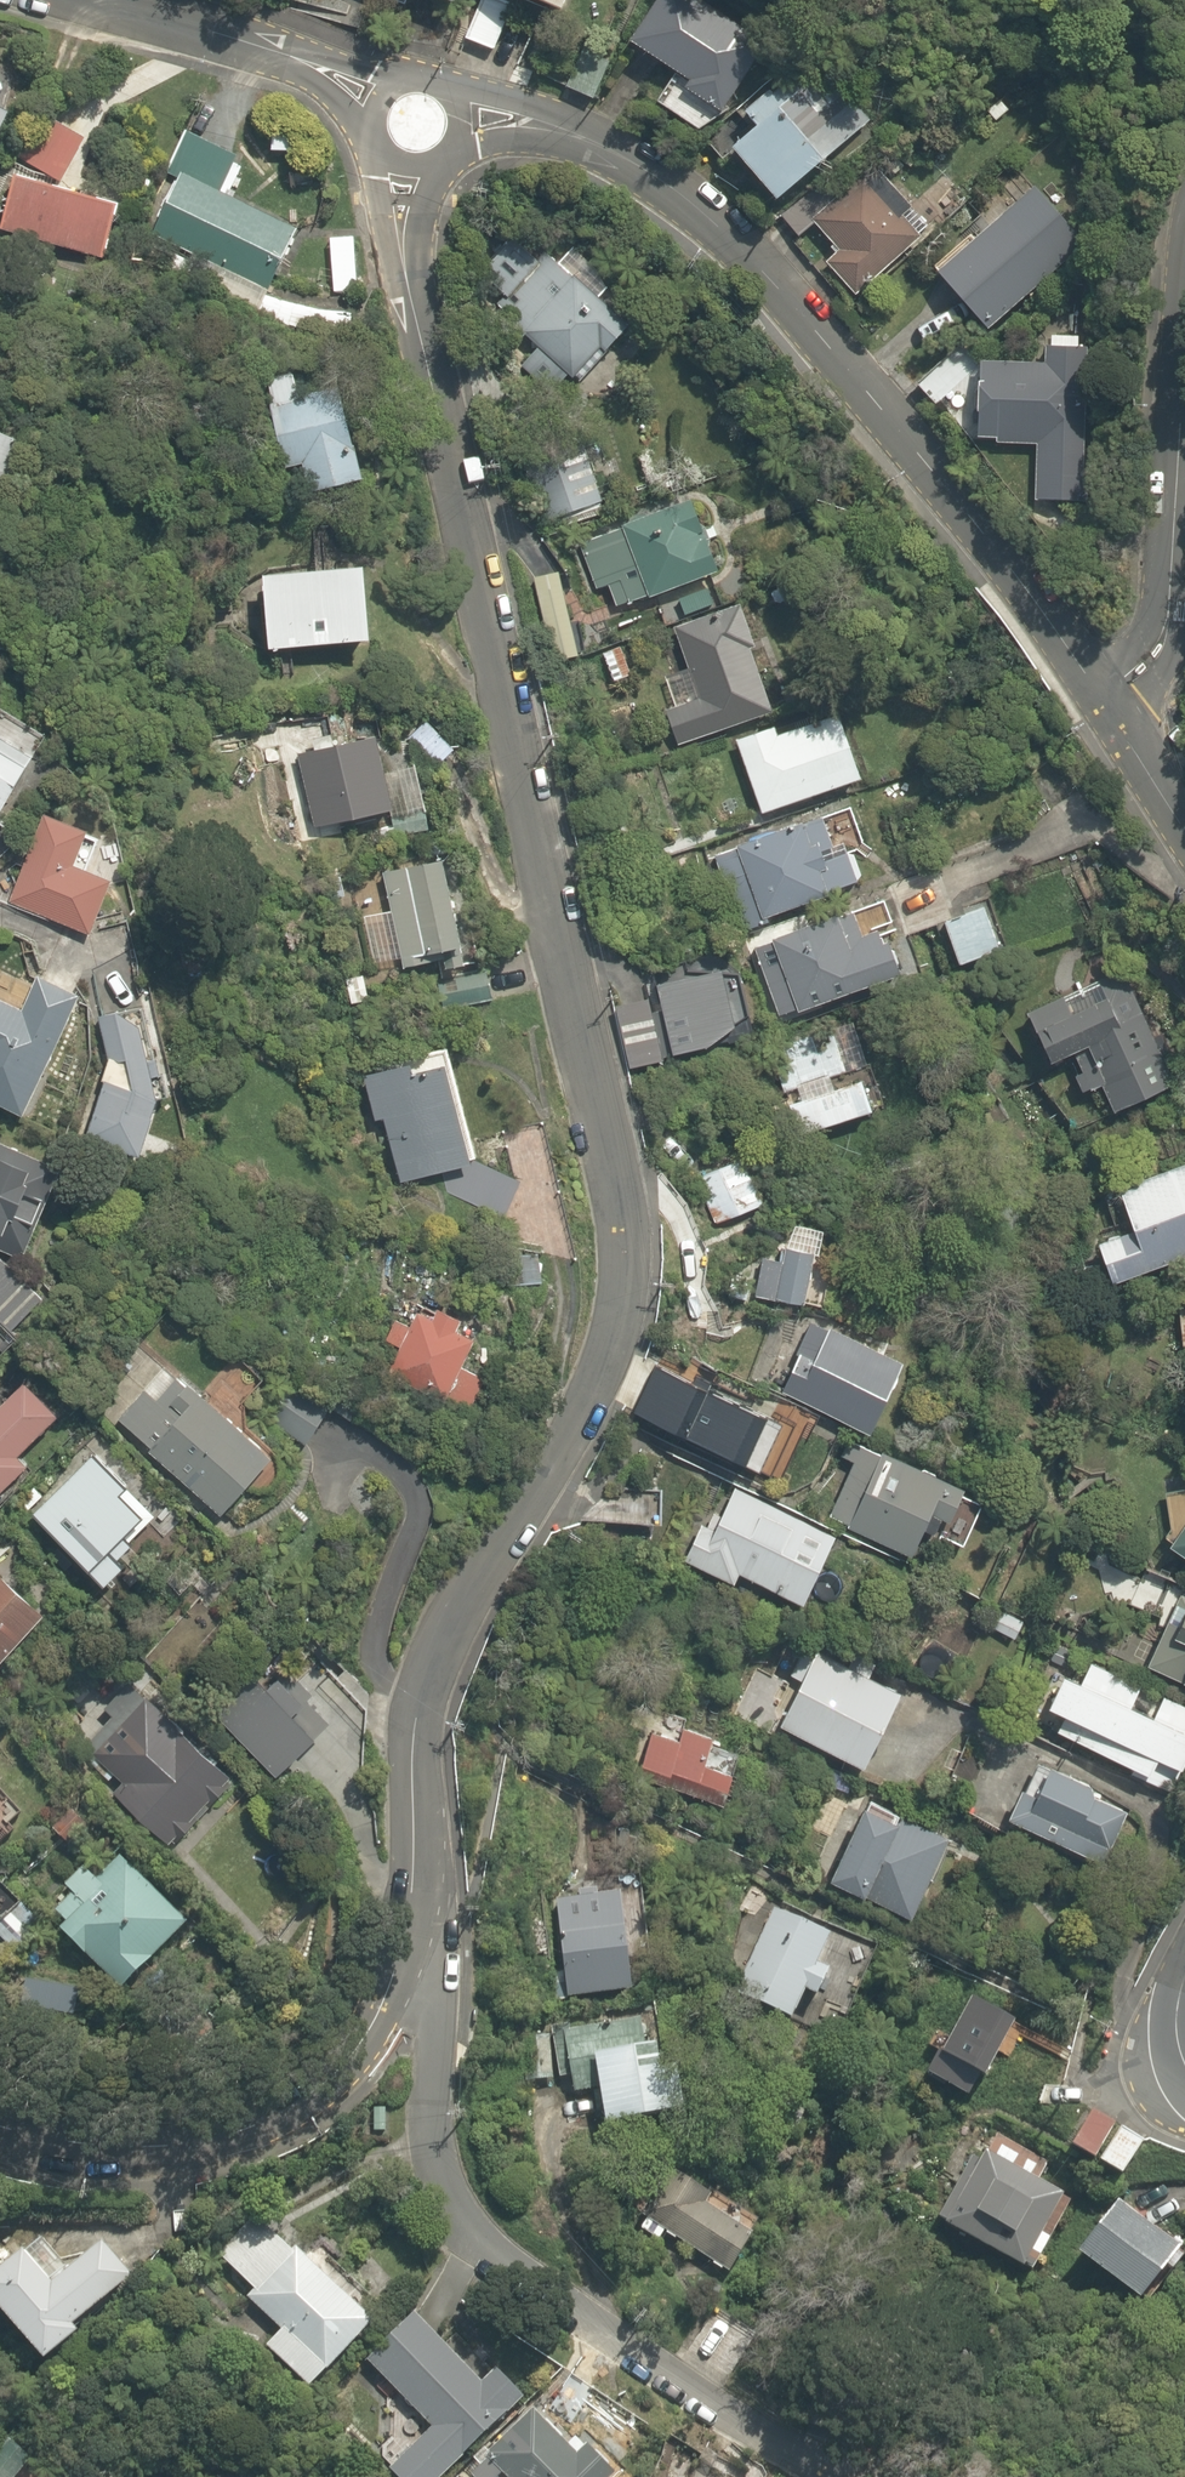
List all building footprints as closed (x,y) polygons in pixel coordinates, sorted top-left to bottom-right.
[(494,49),(512,4),(504,0),(482,0),(467,38),(494,49)] [(567,0),(538,0),(563,10),(567,0)] [(687,79),(682,87),(719,111),(765,39),(705,0),(654,0),(628,41),(687,79)] [(567,87),(593,99),(610,62),(601,57),(605,51),(587,43),(567,87)] [(986,108),(995,119),(1011,106),(1002,95),(986,108)] [(15,110),(0,104),(0,142),(15,110)] [(20,154),(62,179),(87,136),(45,112),(20,154)] [(834,179),(786,122),(740,161),(787,218),(834,179)] [(169,269),(257,311),(297,227),(222,191),(239,155),(187,130),(167,171),(180,177),(153,233),(157,235),(152,246),(175,257),(169,269)] [(310,132),(274,136),(276,156),(312,153),(310,132)] [(877,210),(869,201),(824,236),(836,251),(826,260),(853,295),(967,205),(935,165),(877,210)] [(3,227),(107,257),(123,201),(19,172),(3,227)] [(994,332),(1086,242),(1035,191),(944,281),(994,332)] [(361,236),(335,236),(336,293),(361,293),(361,236)] [(604,371),(641,331),(618,240),(494,272),(525,391),(604,371)] [(367,311),(269,297),(265,326),(363,339),(367,311)] [(1042,372),(980,368),(974,448),(1036,453),(1032,503),(1078,507),(1090,356),(1044,352),(1042,372)] [(279,388),(284,470),(312,468),(313,497),(380,493),(373,382),(279,388)] [(28,442),(0,430),(0,505),(28,442)] [(579,542),(594,593),(612,587),(618,608),(738,573),(717,501),(579,542)] [(588,652),(568,569),(535,577),(555,660),(588,652)] [(393,570),(273,578),(278,654),(397,646),(393,570)] [(706,702),(667,714),(679,752),(782,719),(746,603),(678,625),(691,668),(674,673),(680,691),(700,684),(706,702)] [(631,644),(606,650),(613,680),(639,674),(631,644)] [(854,702),(742,737),(767,816),(879,780),(854,702)] [(428,717),(408,743),(448,774),(468,748),(428,717)] [(33,757),(0,737),(0,811),(33,757)] [(406,814),(392,739),(304,755),(317,830),(406,814)] [(45,813),(11,901),(91,933),(112,879),(76,865),(89,830),(45,813)] [(837,837),(829,815),(722,852),(749,929),(879,883),(860,829),(837,837)] [(403,874),(389,877),(405,967),(482,953),(465,863),(453,865),(449,839),(429,843),(431,856),(401,862),(403,874)] [(988,903),(948,919),(968,968),(1008,952),(988,903)] [(866,935),(858,912),(751,950),(774,1018),(803,1009),(806,1016),(918,977),(907,945),(897,948),(890,927),(866,935)] [(1132,970),(1066,995),(1070,1006),(1029,1022),(1050,1075),(1074,1066),(1086,1095),(1094,1092),(1103,1117),(1177,1088),(1132,970)] [(624,1009),(636,1066),(680,1057),(680,1060),(750,1044),(734,972),(664,987),(667,1000),(624,1009)] [(24,1115),(81,994),(39,974),(23,1008),(0,997),(0,1104),(24,1115)] [(111,1053),(86,1139),(142,1154),(159,1096),(150,1093),(155,1084),(144,1042),(141,1026),(118,1010),(98,1013),(111,1053)] [(875,1066),(782,1093),(797,1143),(890,1116),(875,1066)] [(464,1071),(390,1078),(400,1179),(474,1172),(464,1071)] [(19,1255),(23,1248),(27,1250),(62,1166),(0,1139),(0,1247),(19,1255)] [(756,1214),(752,1162),(700,1166),(704,1218),(756,1214)] [(1123,1186),(1138,1229),(1106,1241),(1120,1280),(1184,1257),(1184,1165),(1123,1186)] [(783,1261),(755,1258),(751,1296),(813,1303),(819,1254),(784,1250),(783,1261)] [(11,1331),(44,1297),(0,1255),(0,1320),(11,1331)] [(424,1400),(480,1414),(484,1400),(495,1402),(501,1378),(488,1375),(497,1339),(476,1333),(480,1319),(394,1298),(383,1342),(402,1347),(393,1383),(426,1391),(424,1400)] [(824,1313),(789,1402),(825,1417),(829,1407),(878,1434),(874,1444),(898,1454),(937,1358),(824,1313)] [(223,1512),(274,1456),(190,1381),(187,1384),(177,1375),(156,1398),(145,1388),(120,1415),(154,1445),(151,1447),(223,1512)] [(28,1465),(17,1454),(57,1415),(25,1382),(0,1406),(0,1493),(28,1465)] [(955,1541),(976,1553),(999,1505),(878,1449),(840,1519),(921,1563),(929,1548),(946,1557),(955,1541)] [(94,1489),(109,1475),(86,1450),(71,1464),(94,1489)] [(729,1512),(713,1505),(686,1563),(741,1588),(747,1576),(820,1610),(853,1539),(741,1487),(729,1512)] [(666,1495),(602,1492),(600,1520),(664,1523),(666,1495)] [(1184,1549),(1184,1522),(1172,1538),(1184,1549)] [(1165,1631),(1182,1592),(1120,1564),(1102,1602),(1165,1631)] [(47,1610),(0,1568),(0,1662),(47,1610)] [(1156,1664),(1184,1680),(1184,1613),(1156,1664)] [(807,1638),(789,1676),(806,1683),(784,1730),(884,1776),(923,1692),(807,1638)] [(274,1668),(231,1719),(300,1777),(343,1726),(274,1668)] [(173,1836),(177,1841),(200,1817),(196,1813),(208,1800),(211,1803),(233,1779),(230,1776),(233,1772),(148,1692),(146,1694),(131,1679),(106,1706),(115,1715),(88,1744),(125,1779),(115,1789),(169,1841),(173,1836)] [(1145,1683),(1114,1745),(1184,1781),(1184,1704),(1145,1683)] [(666,1723),(655,1773),(753,1795),(764,1745),(666,1723)] [(1137,1796),(1044,1758),(1015,1826),(1109,1865),(1137,1796)] [(964,1842),(885,1802),(845,1881),(925,1921),(964,1842)] [(50,1824),(70,1845),(89,1827),(69,1806),(50,1824)] [(196,1930),(128,1861),(104,1883),(87,1866),(69,1884),(86,1901),(63,1924),(132,1993),(196,1930)] [(602,1894),(559,1900),(571,1974),(585,1972),(587,1987),(649,1978),(633,1872),(600,1877),(602,1894)] [(0,1892),(0,1932),(20,1912),(0,1892)] [(841,1947),(844,1941),(784,1911),(743,1994),(838,2041),(876,1964),(841,1947)] [(572,2052),(559,2053),(561,2081),(577,2079),(579,2101),(611,2098),(613,2133),(709,2126),(701,2018),(570,2028),(572,2052)] [(1128,2125),(1093,2108),(1076,2143),(1111,2160),(1128,2125)] [(1103,2221),(1069,2204),(1074,2195),(979,2147),(942,2220),(1037,2268),(1057,2228),(1091,2245),(1103,2221)] [(786,2232),(733,2203),(726,2216),(686,2194),(665,2231),(758,2282),(786,2232)] [(1125,2207),(1096,2258),(1182,2308),(1184,2302),(1184,2242),(1125,2207)] [(298,2252),(265,2217),(224,2256),(257,2291),(250,2298),(282,2332),(268,2345),(314,2393),(390,2320),(312,2239),(298,2252)] [(139,2278),(107,2240),(73,2267),(53,2243),(0,2288),(0,2292),(65,2369),(101,2339),(86,2322),(139,2278)] [(423,2309),(371,2359),(434,2424),(396,2461),(411,2476),(448,2476),(529,2399),(502,2372),(492,2381),(423,2309)] [(596,2448),(586,2458),(532,2407),(469,2473),(473,2476),(507,2476),(508,2476),(509,2476),(611,2476),(619,2469),(596,2448)] [(5,2457),(0,2462),(0,2476),(19,2476),(23,2474),(5,2457)]
